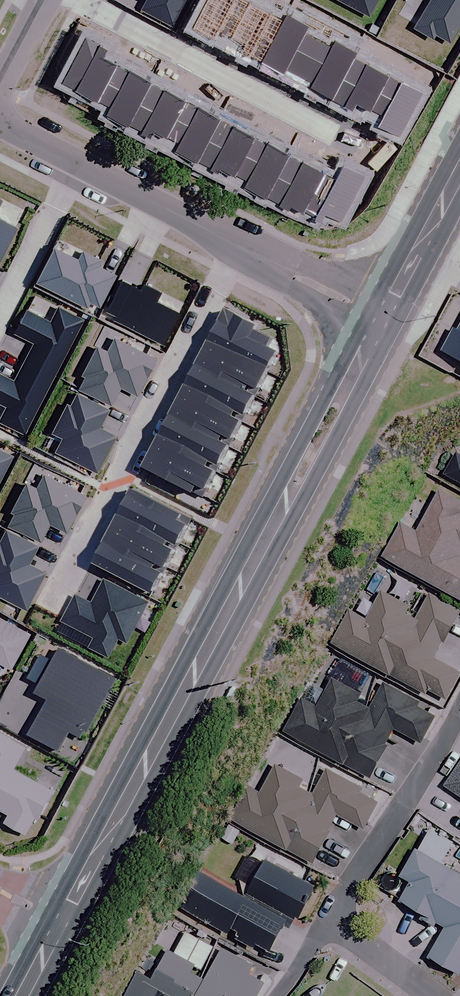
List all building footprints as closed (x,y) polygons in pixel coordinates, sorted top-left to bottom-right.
[(142,10),(173,26),(187,0),(147,0),(142,10)] [(367,19),(377,0),(330,0),(367,19)] [(459,24),(459,0),(431,0),(414,29),(432,39),(434,36),(448,44),(459,24)] [(20,222),(0,211),(0,261),(20,222)] [(83,256),(59,243),(41,277),(91,303),(94,297),(104,302),(120,271),(102,262),(105,256),(88,247),(83,256)] [(147,284),(129,274),(113,306),(122,310),(119,315),(166,339),(183,306),(161,295),(165,287),(149,278),(147,284)] [(266,318),(235,302),(220,332),(280,363),(288,348),(276,341),(280,333),(264,324),(267,318),(266,318)] [(26,361),(55,376),(86,317),(61,304),(54,318),(30,306),(18,329),(37,339),(26,361)] [(455,331),(451,329),(440,350),(459,361),(459,321),(455,331)] [(257,386),(266,390),(280,363),(220,332),(206,359),(257,386)] [(90,372),(84,385),(115,401),(125,382),(142,390),(160,354),(119,333),(112,347),(102,342),(88,370),(90,372)] [(257,386),(206,359),(193,384),(244,410),(253,415),(262,397),(253,393),(257,386)] [(55,376),(26,361),(17,378),(0,369),(0,398),(10,403),(2,418),(27,430),(55,376)] [(231,435),(240,439),(249,421),(241,416),(244,410),(193,384),(180,408),(231,435)] [(113,405),(82,389),(75,401),(72,399),(57,428),(67,434),(60,447),(102,468),(120,433),(103,424),(113,405)] [(231,435),(180,408),(166,435),(226,466),(236,447),(227,442),(231,435)] [(226,466),(166,435),(153,460),(204,486),(208,478),(217,482),(226,466)] [(17,453),(0,444),(0,484),(17,453)] [(455,455),(443,476),(459,485),(459,457),(455,455)] [(89,491),(48,470),(42,483),(31,478),(15,507),(20,509),(13,521),(44,537),(54,519),(70,528),(89,491)] [(190,511),(140,485),(127,510),(175,535),(185,540),(196,520),(187,516),(190,511)] [(436,492),(415,531),(400,523),(381,557),(459,601),(459,559),(456,557),(459,551),(459,505),(436,492)] [(175,535),(127,510),(115,534),(164,560),(172,564),(182,546),(172,541),(175,535)] [(10,525),(4,538),(1,536),(0,538),(0,589),(30,605),(49,569),(32,560),(42,541),(10,525)] [(164,560),(115,534),(100,560),(159,591),(170,570),(161,565),(164,560)] [(421,589),(378,566),(352,613),(347,610),(329,644),(428,696),(430,693),(444,700),(459,671),(433,657),(457,613),(426,596),(422,602),(416,599),(421,589)] [(81,593),(67,618),(99,635),(94,644),(114,654),(124,635),(131,639),(152,599),(110,577),(97,601),(81,593)] [(0,613),(0,658),(13,665),(32,631),(0,613)] [(122,675),(67,645),(58,660),(46,653),(33,675),(46,682),(42,688),(56,696),(37,730),(65,746),(75,728),(86,735),(91,726),(92,727),(122,675)] [(359,694),(331,679),(325,690),(309,681),(282,733),(368,778),(393,730),(419,744),(435,713),(380,685),(367,709),(354,703),(359,694)] [(2,730),(0,734),(0,805),(14,812),(10,820),(30,831),(39,815),(43,817),(58,790),(18,768),(30,746),(2,730)] [(443,787),(459,798),(459,760),(443,787)] [(358,792),(360,788),(323,768),(311,790),(268,766),(254,791),(247,787),(229,820),(310,864),(337,816),(363,830),(377,803),(358,792)] [(422,914),(419,920),(433,928),(436,922),(443,926),(426,955),(458,974),(459,970),(459,876),(413,850),(397,878),(406,884),(397,900),(422,914)] [(312,885),(262,858),(245,890),(295,917),(312,885)] [(290,921),(199,874),(180,910),(271,957),(276,949),(290,921)] [(217,947),(204,971),(163,950),(149,978),(137,972),(125,995),(257,995),(264,982),(248,974),(252,965),(217,947)]
